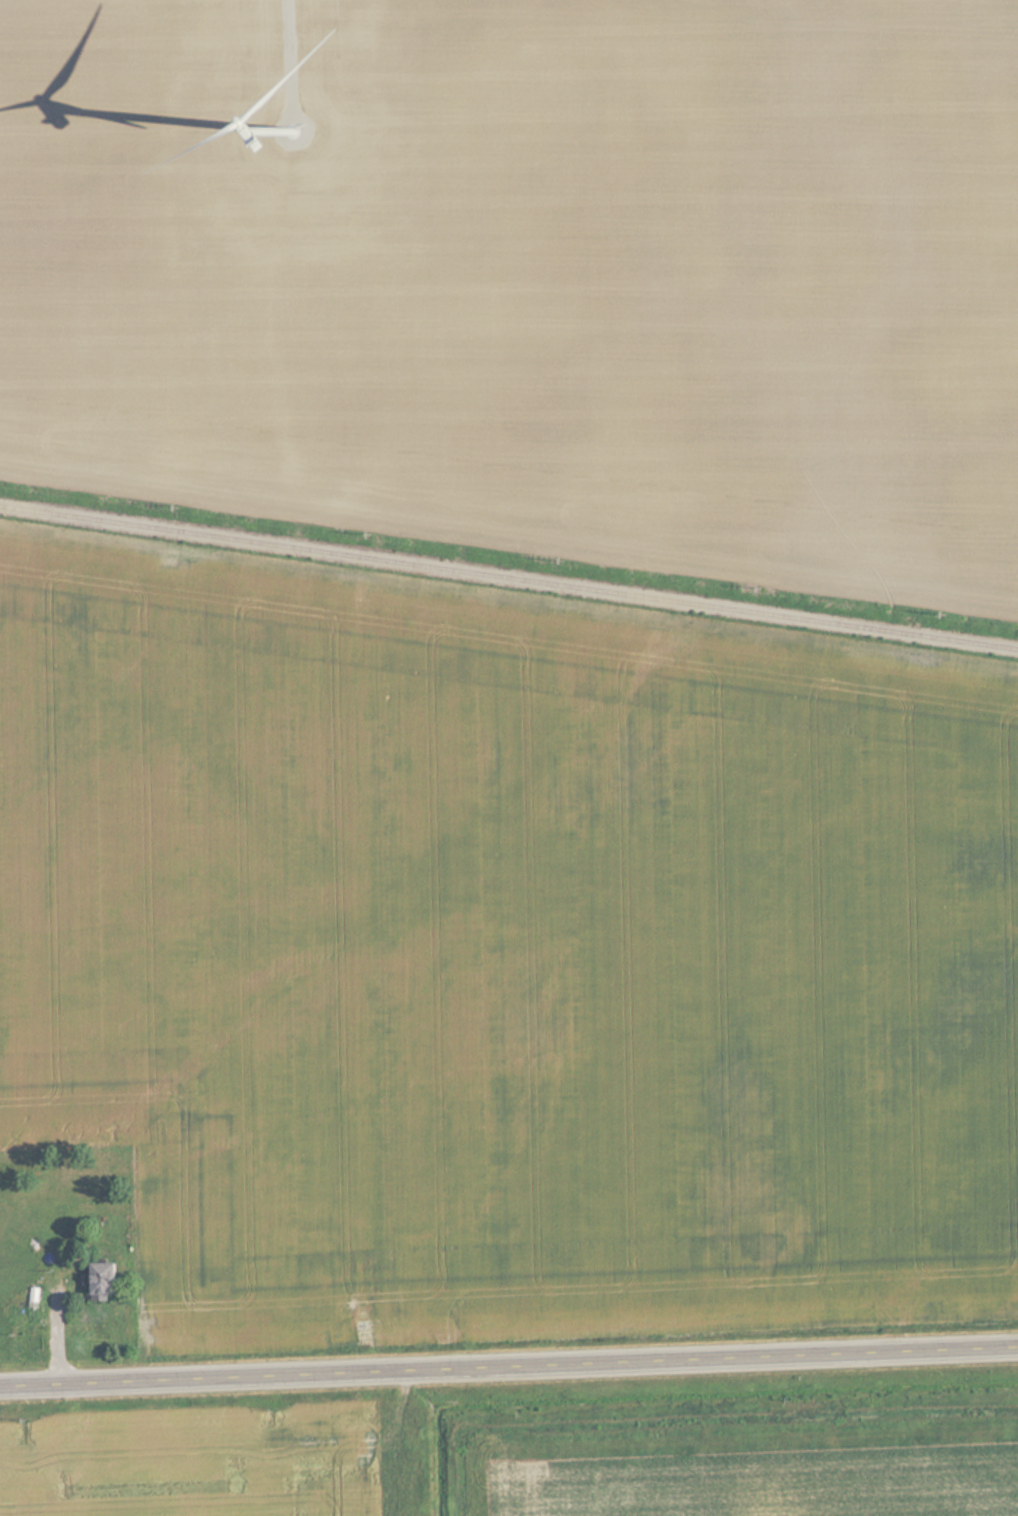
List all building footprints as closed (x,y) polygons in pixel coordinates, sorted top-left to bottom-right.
[(126,1263),(97,1263),(97,1299),(126,1299),(126,1263)]
